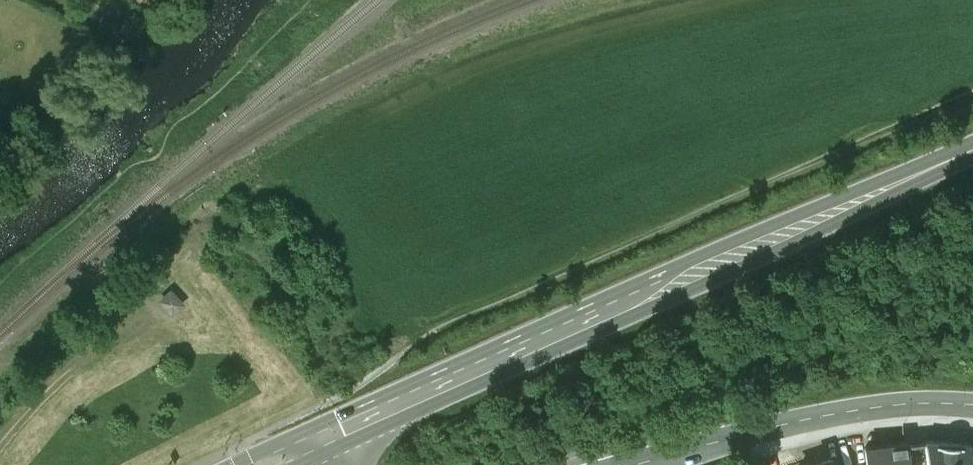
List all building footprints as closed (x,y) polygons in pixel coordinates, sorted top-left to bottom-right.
[(926,442),(865,449),(867,464),(929,464),(926,442)] [(926,442),(929,464),(972,464),(972,447),(926,442)]
